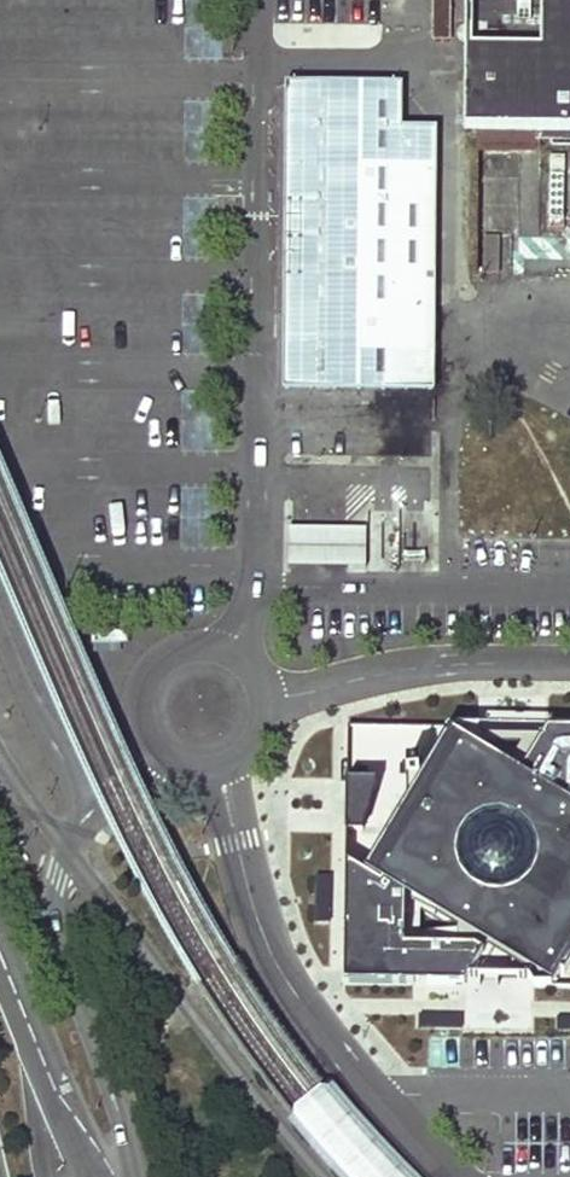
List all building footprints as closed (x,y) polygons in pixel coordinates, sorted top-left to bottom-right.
[(431,43),(450,43),(450,0),(431,0),(431,43)] [(474,121),(536,122),(536,133),(569,133),(569,0),(474,0),(474,121)] [(429,387),(432,129),(397,129),(398,93),(287,91),(286,282),(285,386),(429,387)] [(536,122),(474,121),(474,152),(535,153),(536,133),(536,122)] [(483,236),(483,272),(499,272),(500,237),(483,236)] [(335,529),(308,529),(308,565),(334,565),(335,529)] [(391,530),(335,529),(334,565),(391,566),(391,530)] [(569,988),(569,726),(542,726),(445,725),(344,724),(344,774),(344,803),(343,859),(343,874),(343,984),(462,986),(472,970),(487,943),(518,962),(524,971),(534,988),(569,988)] [(487,943),(472,970),(524,971),(518,962),(487,943)] [(328,1090),(315,1093),(297,1109),(296,1123),(306,1133),(333,1166),(344,1176),(411,1176),(367,1136),(328,1090)]
